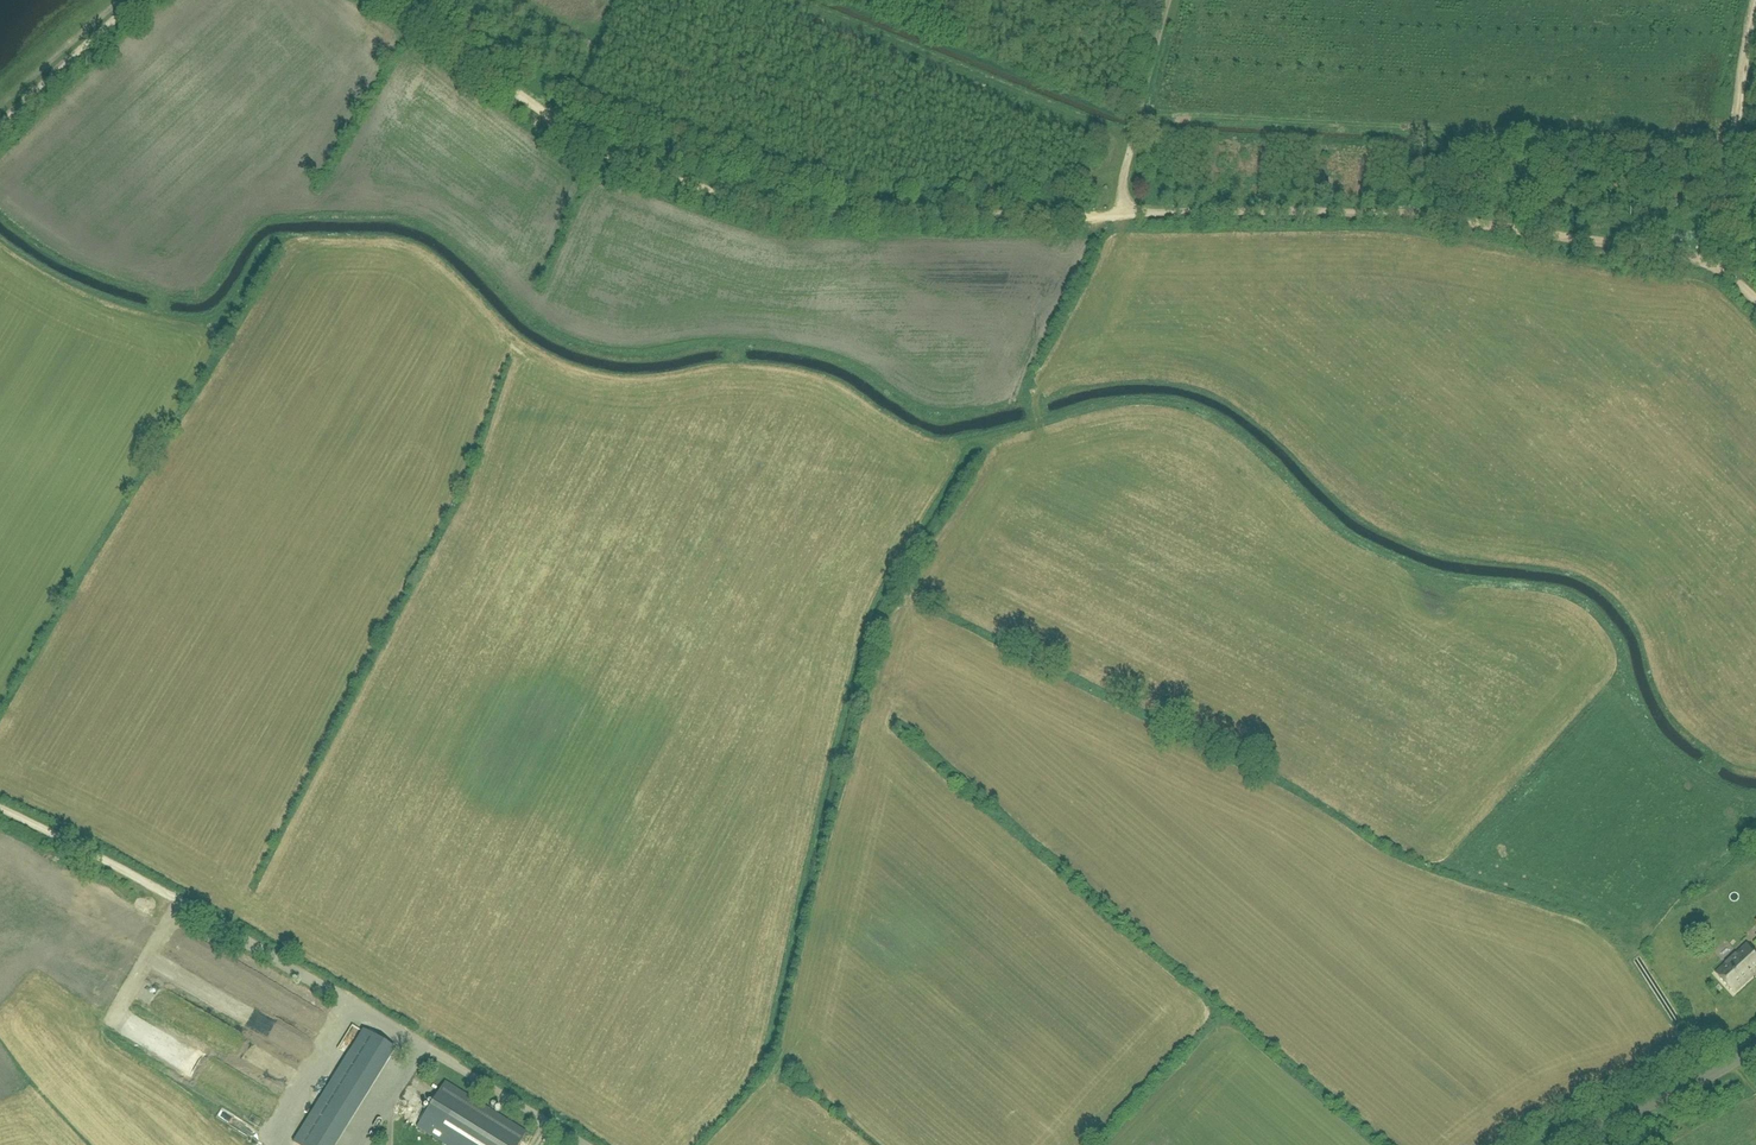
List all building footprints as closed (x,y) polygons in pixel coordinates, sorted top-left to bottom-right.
[(1727,964),(1716,974),(1734,993),(1755,973),(1755,955),(1755,953),(1748,946),(1736,956),(1727,964)] [(307,1006),(305,1012),(302,1011),(299,1019),(310,1023),(315,1009),(307,1006)] [(295,1144),(336,1144),(395,1053),(362,1033),(292,1143),(295,1144)] [(295,1085),(304,1075),(291,1064),(282,1074),(295,1085)] [(444,1144),(518,1144),(525,1133),(444,1083),(416,1128),(444,1144)] [(526,1144),(546,1144),(550,1136),(540,1132),(537,1139),(530,1136),(526,1144)]
